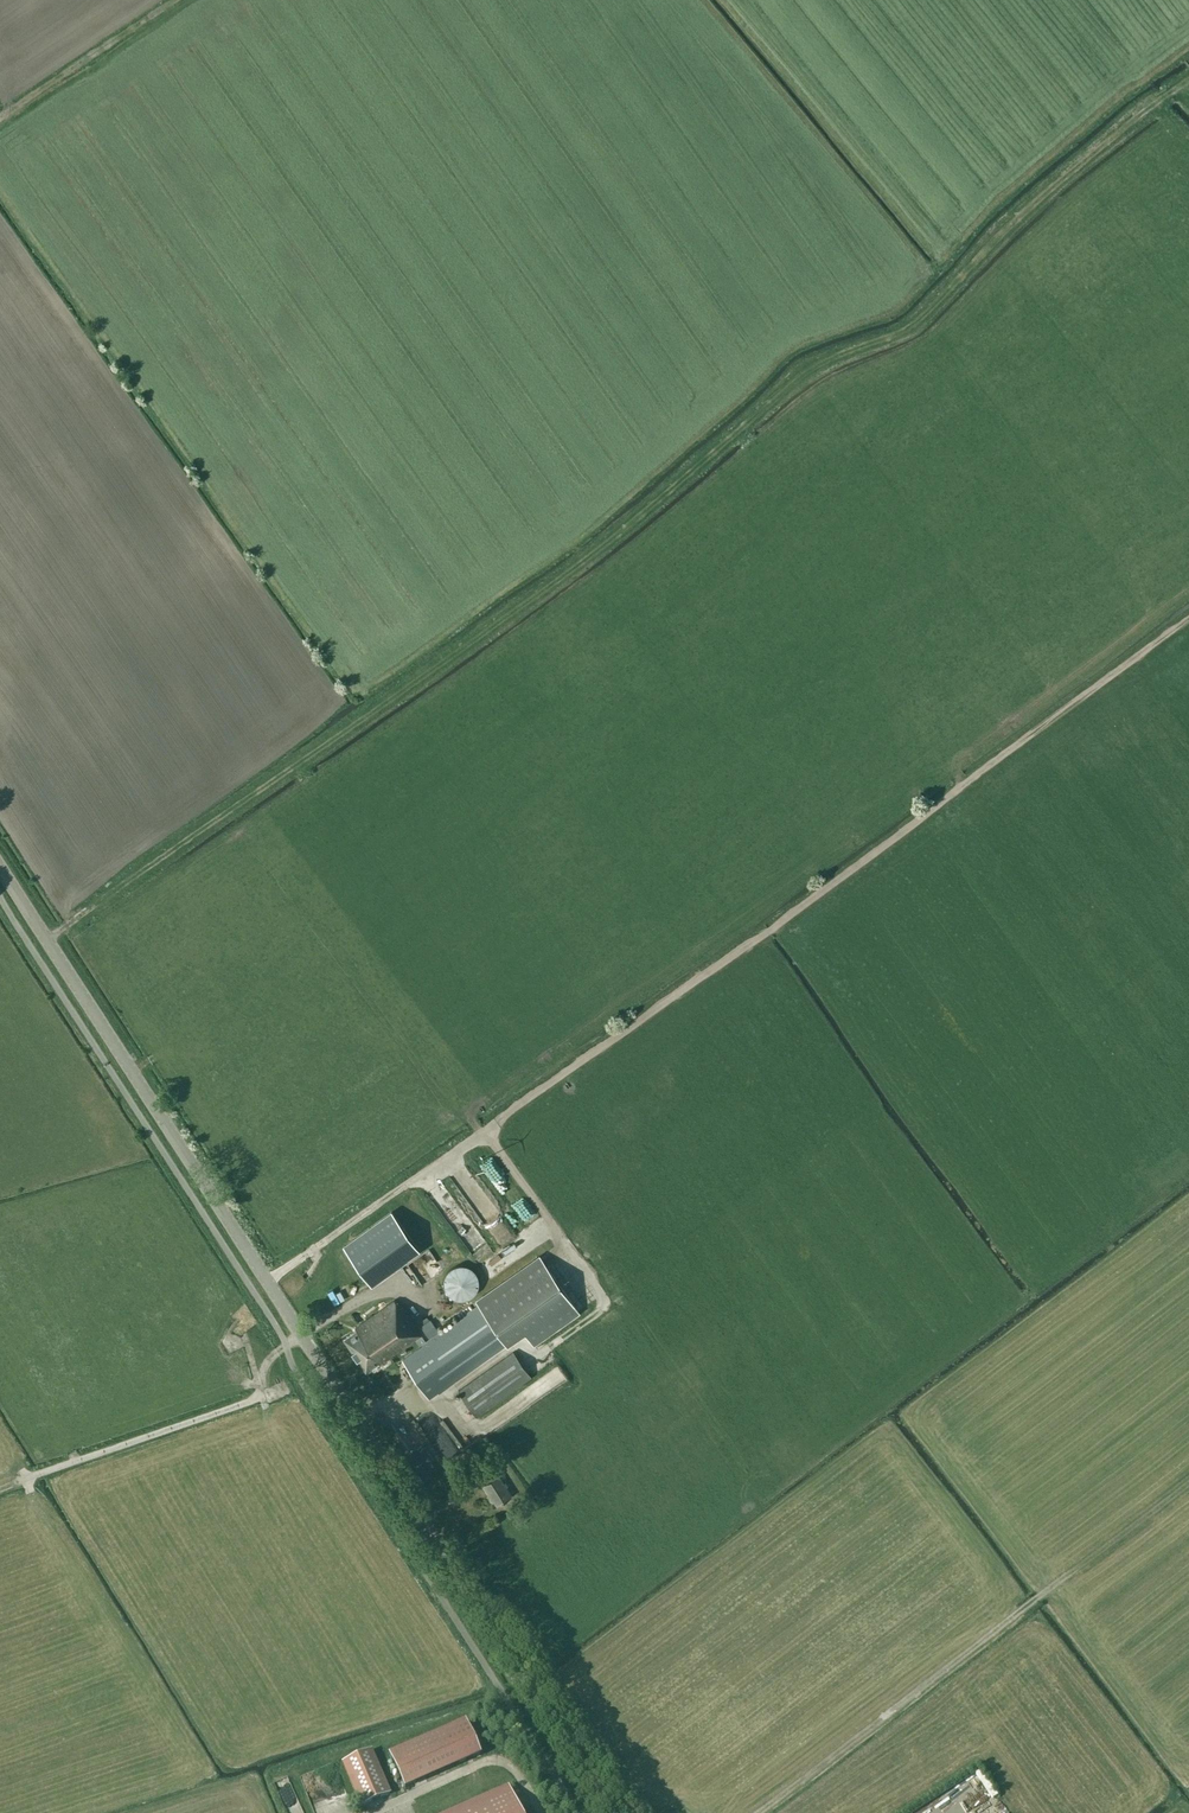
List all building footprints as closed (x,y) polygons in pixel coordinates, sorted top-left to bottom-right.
[(419,1250),(391,1211),(343,1246),(371,1284),(419,1250)] [(355,1330),(343,1339),(368,1372),(417,1336),(422,1344),(402,1358),(429,1397),(525,1330),(534,1343),(580,1310),(539,1253),(475,1297),(480,1303),(426,1341),(419,1332),(421,1331),(419,1328),(418,1329),(401,1307),(400,1307),(394,1299),(354,1328),(355,1330)] [(478,1282),(478,1279),(477,1276),(476,1273),(474,1270),(471,1268),(468,1266),(465,1265),(462,1264),(458,1265),(455,1265),(452,1267),(449,1269),(447,1271),(445,1274),(444,1278),(444,1281),(444,1284),(445,1288),(446,1291),(448,1293),(451,1296),(454,1297),(457,1299),(460,1299),(464,1299),(467,1298),(470,1297),(473,1295),(475,1292),(477,1289),(478,1286),(478,1282)] [(476,1415),(530,1376),(512,1350),(458,1389),(476,1415)] [(559,1373),(505,1398),(511,1411),(565,1385),(559,1373)] [(459,1424),(453,1427),(458,1439),(465,1437),(459,1424)] [(496,1504),(510,1495),(498,1475),(501,1473),(497,1467),(486,1474),(490,1480),(484,1484),(496,1504)] [(389,1753),(404,1788),(480,1755),(464,1720),(389,1753)] [(363,1806),(390,1794),(372,1750),(343,1762),(363,1806)] [(509,1786),(449,1812),(521,1812),(509,1786)]
